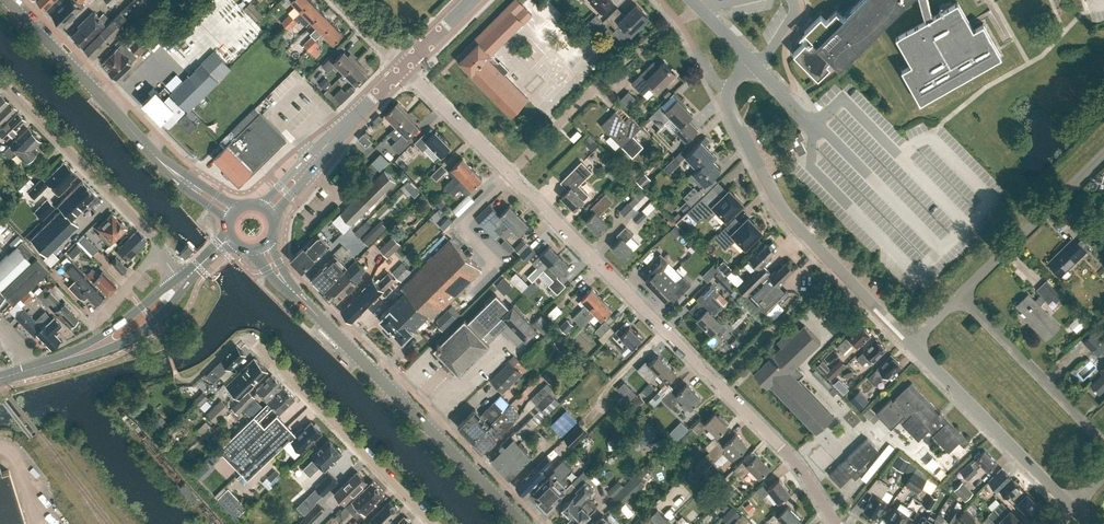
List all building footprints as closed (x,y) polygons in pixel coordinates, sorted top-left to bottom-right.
[(56,0),(38,0),(37,0),(46,9),(56,0)] [(84,0),(67,0),(53,14),(54,15),(54,17),(56,20),(59,20),(64,25),(81,8),(79,5),(84,0)] [(112,20),(107,25),(106,24),(82,47),(83,48),(84,47),(93,56),(123,28),(123,29),(148,5),(143,0),(133,0),(112,20)] [(302,10),(311,1),(310,0),(292,0),(302,10)] [(515,0),(464,51),(467,55),(460,62),(472,73),(470,75),(492,97),(511,116),(528,98),(505,75),(510,71),(500,61),(499,63),(491,55),(522,24),(523,24),(532,15),(517,0),(515,0)] [(591,1),(590,2),(600,13),(612,1),(611,0),(591,0),(591,1)] [(844,16),(837,9),(827,19),(821,14),(805,30),(814,39),(809,43),(806,40),(794,52),(819,76),(831,65),(827,61),(832,57),(837,62),(840,65),(906,0),(860,0),(844,16)] [(924,15),(926,18),(896,36),(911,63),(902,69),(920,102),(1002,55),(983,23),(973,28),(958,1),(933,15),(931,12),(929,0),(921,0),(924,15)] [(322,12),(311,1),(302,10),(296,16),(299,19),(307,27),(313,21),(322,12)] [(263,16),(250,3),(245,8),(257,21),(263,16)] [(632,34),(649,16),(637,4),(626,15),(618,7),(607,19),(617,29),(615,31),(616,32),(616,33),(621,38),(622,37),(623,39),(630,32),(632,34)] [(107,25),(112,20),(104,13),(99,18),(93,11),(78,26),(80,28),(71,36),(82,47),(106,24),(107,25)] [(323,32),(332,22),(322,12),(313,21),(323,32)] [(285,26),(293,18),(290,14),(282,22),(285,26)] [(603,22),(596,15),(586,25),(592,32),(603,22)] [(569,17),(559,26),(564,31),(573,21),(569,17)] [(297,21),(293,18),(285,26),(289,29),(297,21)] [(334,42),(343,33),(332,22),(323,32),(334,42)] [(156,37),(159,34),(151,25),(130,46),(132,48),(130,49),(123,42),(118,47),(103,61),(111,69),(111,70),(114,74),(116,74),(117,75),(132,61),(137,56),(133,53),(135,51),(138,54),(156,37)] [(166,27),(159,34),(156,37),(160,41),(170,31),(166,27)] [(193,57),(202,49),(189,36),(180,45),(193,57)] [(307,48),(315,40),(312,36),(304,44),(307,48)] [(319,44),(315,40),(307,48),(311,52),(319,44)] [(197,102),(231,69),(214,51),(171,93),(165,87),(159,92),(154,87),(150,91),(152,93),(143,102),(150,109),(149,110),(150,113),(149,113),(151,115),(151,114),(154,115),(155,114),(162,121),(163,119),(169,125),(186,108),(188,110),(197,102)] [(345,73),(357,61),(350,54),(348,56),(344,52),(335,60),(332,56),(322,66),(328,72),(336,64),(345,73)] [(601,54),(590,65),(595,69),(606,59),(601,54)] [(355,84),(368,72),(357,61),(345,73),(355,84)] [(659,90),(676,72),(665,61),(658,68),(652,63),(633,83),(644,94),(654,84),(659,90)] [(324,88),(330,82),(325,77),(319,84),(324,88)] [(341,103),(355,89),(351,85),(345,91),(341,87),(333,96),(341,103)] [(672,93),(668,89),(663,94),(667,98),(672,93)] [(638,100),(629,91),(620,99),(630,108),(638,100)] [(16,108),(9,101),(8,102),(0,95),(0,125),(16,108)] [(698,130),(688,119),(693,114),(677,99),(666,110),(661,106),(651,117),(661,127),(665,123),(674,132),(675,131),(686,142),(698,130)] [(396,125),(407,115),(403,111),(405,109),(398,102),(386,114),(396,125)] [(239,184),(286,137),(261,112),(255,107),(231,130),(219,142),(224,148),(214,158),(239,184)] [(633,135),(641,127),(630,116),(625,120),(616,111),(601,125),(622,146),(633,157),(644,146),(633,135)] [(24,119),(17,112),(0,128),(0,133),(3,136),(6,139),(16,129),(15,128),(24,119)] [(186,112),(177,120),(189,131),(197,123),(186,112)] [(409,113),(407,115),(396,125),(404,132),(401,136),(392,145),(399,152),(413,139),(409,135),(418,126),(414,122),(416,120),(409,113)] [(378,125),(384,119),(380,115),(374,121),(378,125)] [(16,139),(3,152),(9,157),(14,151),(24,161),(33,153),(37,149),(34,146),(40,141),(39,139),(39,137),(37,135),(34,135),(28,128),(17,140),(16,139)] [(802,139),(805,138),(803,133),(802,130),(798,132),(784,139),(788,148),(795,145),(799,153),(807,150),(802,139)] [(423,150),(424,149),(435,160),(440,154),(441,155),(450,146),(436,131),(429,138),(424,134),(416,142),(423,150)] [(366,145),(371,140),(364,132),(358,137),(366,145)] [(698,168),(714,153),(705,145),(710,140),(705,136),(685,155),(697,168),(698,168)] [(404,152),(394,161),(402,169),(411,159),(404,152)] [(389,161),(381,153),(372,163),(380,170),(389,161)] [(713,153),(714,153),(698,168),(697,168),(693,172),(705,185),(721,170),(713,161),(717,157),(713,153)] [(670,172),(680,162),(675,156),(664,167),(670,172)] [(449,191),(473,168),(463,158),(449,171),(454,177),(445,186),(449,191)] [(63,161),(44,180),(42,177),(27,191),(33,197),(48,183),(58,194),(70,182),(69,181),(76,174),(63,161)] [(591,171),(581,161),(562,181),(569,189),(562,196),(569,203),(568,205),(572,208),(573,207),(575,209),(588,195),(578,185),(591,171)] [(442,164),(431,174),(437,180),(447,169),(442,164)] [(613,178),(622,169),(617,164),(608,173),(613,178)] [(353,224),(396,180),(384,168),(381,172),(350,202),(343,209),(341,212),(353,224)] [(482,178),(473,168),(449,191),(454,195),(460,189),(467,195),(474,189),(472,187),(482,178)] [(643,187),(651,179),(645,173),(636,181),(643,187)] [(1101,182),(1103,175),(1097,173),(1095,180),(1101,182)] [(23,194),(34,183),(28,178),(17,189),(23,194)] [(72,218),(87,203),(89,205),(97,197),(82,181),(57,205),(59,206),(62,210),(31,241),(46,256),(78,225),(72,218)] [(729,189),(727,191),(718,181),(703,195),(688,210),(697,220),(704,214),(708,218),(717,210),(726,219),(743,203),(729,189)] [(415,196),(421,190),(416,186),(410,192),(415,196)] [(627,219),(649,197),(641,188),(619,211),(627,219)] [(688,210),(703,195),(698,190),(680,207),(686,213),(688,210)] [(599,215),(613,201),(605,194),(591,208),(595,212),(586,221),(598,232),(607,223),(599,215)] [(474,200),(470,195),(454,210),(458,215),(474,200)] [(42,219),(54,207),(45,198),(33,210),(42,219)] [(436,204),(441,210),(446,205),(440,200),(436,204)] [(500,234),(519,215),(510,205),(500,215),(500,216),(501,215),(505,220),(496,229),(488,220),(497,211),(490,204),(476,218),(495,238),(500,234)] [(639,223),(648,214),(643,208),(633,218),(639,223)] [(1092,215),(1086,211),(1082,216),(1088,220),(1092,215)] [(97,228),(100,231),(98,233),(109,245),(126,228),(111,213),(97,228)] [(529,225),(519,215),(500,234),(505,239),(512,232),(516,237),(529,225)] [(735,216),(720,231),(714,237),(725,249),(736,238),(745,247),(762,231),(748,217),(742,223),(735,216)] [(617,234),(621,239),(613,247),(624,259),(639,244),(631,237),(633,234),(625,226),(617,234)] [(137,230),(124,243),(121,240),(114,247),(117,250),(116,251),(125,260),(128,258),(129,259),(146,243),(142,239),(144,237),(137,230)] [(914,241),(903,230),(890,243),(912,266),(926,253),(920,247),(922,245),(916,240),(914,241)] [(317,257),(330,244),(318,232),(292,259),(302,270),(315,258),(317,257)] [(92,256),(98,249),(85,236),(79,242),(92,256)] [(393,236),(379,249),(388,258),(402,245),(393,236)] [(443,308),(482,269),(451,238),(401,287),(406,292),(380,317),(403,340),(414,328),(414,329),(429,315),(431,317),(442,306),(443,308)] [(520,254),(530,244),(524,238),(514,247),(520,254)] [(1062,274),(1086,251),(1073,238),(1049,261),(1062,274)] [(47,269),(21,242),(0,262),(0,298),(4,294),(12,303),(47,269)] [(757,249),(749,257),(758,266),(737,286),(746,296),(771,272),(764,265),(770,258),(768,256),(775,250),(767,243),(759,251),(757,249)] [(186,258),(194,249),(189,245),(181,253),(186,258)] [(530,245),(520,254),(527,261),(536,252),(530,245)] [(559,255),(549,245),(539,255),(540,256),(540,255),(545,260),(528,277),(532,282),(540,274),(544,270),(559,255)] [(66,255),(73,262),(77,257),(70,251),(66,255)] [(664,270),(669,262),(661,254),(650,265),(656,271),(646,281),(655,290),(670,276),(664,270)] [(323,290),(347,266),(342,262),(335,255),(311,278),(323,290)] [(569,265),(559,255),(544,270),(553,280),(549,285),(558,293),(566,285),(557,277),(569,265)] [(120,274),(127,267),(120,260),(120,261),(115,256),(109,261),(114,266),(114,267),(120,274)] [(360,275),(365,269),(356,261),(324,292),(335,303),(347,291),(348,293),(358,283),(357,282),(362,277),(360,275)] [(75,280),(68,286),(82,301),(87,296),(95,304),(104,295),(72,262),(65,269),(75,280)] [(401,281),(411,271),(402,262),(392,272),(401,281)] [(776,269),(760,284),(746,298),(763,316),(788,291),(786,289),(784,291),(779,286),(786,279),(784,278),(793,269),(786,262),(777,271),(776,269)] [(714,264),(708,270),(714,276),(720,270),(714,264)] [(115,285),(102,271),(98,275),(92,268),(87,274),(106,294),(115,285)] [(395,279),(392,276),(389,272),(381,279),(380,278),(377,281),(373,277),(354,296),(355,296),(342,309),(352,320),(365,307),(368,306),(395,279)] [(725,291),(727,289),(731,293),(737,288),(722,273),(717,278),(719,281),(717,283),(725,291)] [(691,285),(683,277),(675,281),(670,276),(655,290),(665,299),(674,290),(680,296),(691,285)] [(523,290),(529,284),(522,277),(516,283),(523,290)] [(1060,326),(1040,305),(1046,299),(1050,303),(1060,293),(1047,280),(1037,289),(1042,294),(1035,300),(1029,294),(1017,305),(1028,316),(1026,318),(1046,339),(1060,326)] [(713,295),(716,291),(716,288),(712,284),(697,299),(706,309),(697,318),(712,333),(715,330),(719,335),(726,328),(714,315),(723,305),(713,295)] [(528,297),(534,290),(529,285),(522,292),(528,297)] [(62,302),(51,291),(45,286),(36,295),(47,306),(50,302),(56,308),(54,310),(62,319),(64,318),(70,325),(77,318),(69,309),(70,307),(64,301),(62,302)] [(573,317),(578,322),(602,298),(592,288),(582,298),(587,303),(573,317)] [(33,295),(28,290),(20,298),(25,303),(33,295)] [(536,329),(513,305),(510,308),(496,294),(468,322),(488,343),(502,329),(519,346),(525,339),(526,339),(536,329)] [(596,313),(601,318),(612,308),(602,298),(578,322),(582,326),(596,313)] [(771,321),(784,308),(778,302),(765,315),(771,321)] [(558,304),(548,314),(554,320),(563,310),(558,304)] [(61,324),(53,316),(51,318),(44,310),(40,315),(40,316),(35,321),(24,308),(15,316),(32,333),(34,330),(50,347),(60,338),(56,334),(58,331),(56,329),(61,324)] [(456,317),(448,310),(437,320),(445,328),(456,317)] [(552,325),(541,314),(533,323),(544,334),(552,325)] [(1069,324),(1076,332),(1086,323),(1079,315),(1069,324)] [(490,344),(488,343),(468,322),(465,319),(434,349),(446,361),(442,365),(448,371),(452,367),(459,375),(490,344)] [(565,333),(573,325),(567,319),(559,327),(565,333)] [(604,342),(609,337),(615,331),(605,321),(596,330),(601,335),(599,337),(604,342)] [(861,323),(838,346),(843,352),(853,342),(857,346),(870,333),(861,323)] [(833,416),(798,380),(805,373),(796,365),(821,341),(805,325),(799,330),(795,326),(778,342),(782,347),(774,355),(773,354),(754,372),(767,385),(769,383),(816,432),(833,416)] [(615,331),(609,337),(621,350),(620,351),(626,357),(635,348),(633,347),(642,338),(630,326),(624,332),(619,328),(615,331)] [(1092,351),(1102,341),(1093,332),(1083,342),(1092,351)] [(876,339),(857,358),(863,364),(867,360),(870,364),(886,348),(876,339)] [(237,345),(222,359),(213,368),(220,375),(229,367),(231,369),(245,354),(237,345)] [(659,373),(668,365),(658,355),(650,363),(649,362),(644,368),(648,372),(653,367),(659,373)] [(891,355),(868,377),(875,384),(884,374),(887,377),(900,364),(894,358),(894,359),(891,355)] [(255,358),(235,377),(227,385),(240,398),(268,371),(255,358)] [(510,361),(490,380),(503,393),(522,374),(510,361)] [(831,378),(841,368),(836,363),(830,369),(826,373),(831,378)] [(677,374),(668,365),(659,373),(664,379),(659,383),(664,388),(669,382),(668,382),(677,374)] [(632,382),(643,371),(638,366),(627,377),(632,382)] [(1101,371),(1103,374),(1091,386),(1099,394),(1103,389),(1103,368),(1101,371)] [(272,374),(257,389),(267,400),(283,385),(272,374)] [(855,384),(850,379),(841,388),(846,393),(855,384)] [(965,446),(969,441),(911,382),(908,386),(907,385),(895,398),(896,398),(892,401),(890,399),(875,413),(891,429),(900,419),(904,422),(902,424),(918,440),(930,429),(934,433),(933,435),(949,452),(960,441),(965,446)] [(687,384),(675,395),(671,391),(664,399),(672,407),(681,398),(690,408),(701,398),(687,384)] [(285,386),(269,402),(279,413),(295,397),(285,386)] [(544,387),(531,399),(543,411),(556,399),(544,387)] [(631,398),(636,393),(629,387),(624,392),(631,398)] [(658,402),(666,395),(660,389),(649,400),(654,405),(657,402),(658,402)] [(232,407),(238,414),(255,397),(249,391),(232,407)] [(619,401),(624,397),(619,391),(614,396),(619,401)] [(869,401),(860,391),(850,400),(859,410),(869,401)] [(200,392),(193,399),(199,405),(206,398),(200,392)] [(206,413),(215,422),(229,408),(221,399),(206,413)] [(474,440),(504,411),(495,401),(481,415),(475,408),(458,425),(474,440)] [(272,406),(269,402),(220,448),(248,479),(291,439),(295,435),(294,434),(295,433),(277,414),(265,426),(258,419),(272,406)] [(664,412),(669,407),(664,402),(659,407),(664,412)] [(515,421),(514,420),(520,415),(510,405),(504,411),(474,440),(472,442),(482,452),(489,445),(490,446),(497,439),(496,437),(497,436),(499,437),(515,421)] [(562,436),(577,421),(566,410),(551,425),(562,436)] [(728,425),(727,424),(729,423),(723,417),(722,419),(715,412),(705,422),(702,419),(693,427),(700,434),(708,426),(717,435),(728,425)] [(201,435),(210,426),(205,420),(196,430),(201,435)] [(295,435),(291,439),(294,443),(293,444),(298,450),(300,448),(302,451),(322,432),(319,429),(320,428),(315,423),(315,424),(312,421),(304,428),(303,427),(295,433),(294,434),(295,435)] [(580,423),(564,438),(572,446),(588,431),(580,423)] [(496,464),(524,437),(516,430),(500,446),(500,448),(490,458),(496,464)] [(735,458),(748,446),(736,434),(727,443),(723,446),(719,441),(696,464),(704,472),(724,452),(732,461),(735,458)] [(172,446),(178,442),(173,436),(168,440),(172,446)] [(524,437),(496,464),(509,478),(516,471),(532,455),(525,449),(530,444),(524,437)] [(588,451),(596,443),(589,437),(582,445),(588,451)] [(709,451),(719,441),(715,437),(705,446),(709,451)] [(879,449),(867,437),(829,474),(840,486),(852,475),(855,479),(867,467),(863,464),(879,449)] [(329,439),(312,456),(314,458),(313,459),(311,457),(302,466),(311,475),(321,465),(325,469),(342,453),(329,439)] [(988,470),(997,462),(985,450),(977,458),(975,456),(961,470),(969,479),(976,472),(976,471),(982,464),(988,470)] [(542,460),(517,485),(522,491),(526,491),(531,486),(532,487),(545,474),(541,471),(552,460),(547,455),(542,460)] [(757,455),(748,464),(744,460),(734,470),(742,478),(751,468),(760,477),(769,467),(757,455)] [(903,472),(910,462),(899,455),(893,466),(903,472)] [(563,477),(572,468),(563,459),(553,468),(554,469),(544,479),(546,480),(533,493),(539,499),(538,499),(547,509),(565,491),(564,490),(562,489),(568,483),(563,477)] [(654,475),(645,465),(624,486),(618,480),(607,491),(613,497),(621,505),(626,501),(627,502),(654,475)] [(930,493),(934,485),(935,483),(927,477),(928,476),(917,466),(905,484),(918,493),(922,487),(930,493)] [(8,469),(1,472),(0,468),(0,523),(26,523),(8,469)] [(999,491),(1000,490),(1013,478),(1003,468),(989,481),(999,491)] [(281,477),(275,470),(268,477),(274,484),(281,477)] [(577,488),(585,480),(589,476),(583,470),(571,483),(577,488)] [(357,471),(335,493),(344,503),(367,481),(357,471)] [(330,473),(316,487),(324,495),(338,481),(330,473)] [(882,498),(889,485),(877,478),(868,490),(873,493),(869,499),(870,500),(864,510),(876,517),(887,501),(882,498)] [(1015,480),(1013,478),(1000,490),(1008,498),(1011,495),(1032,516),(1041,507),(1018,484),(1019,483),(1015,479),(1015,480)] [(780,479),(768,487),(765,483),(756,491),(762,498),(770,491),(778,502),(790,492),(780,479)] [(373,480),(352,500),(365,514),(376,503),(375,501),(385,492),(373,480)] [(576,490),(578,492),(563,506),(566,509),(561,513),(568,520),(568,522),(570,523),(578,523),(597,505),(587,496),(594,489),(585,480),(577,488),(576,490)] [(973,493),(963,482),(954,490),(965,501),(973,493)] [(577,488),(571,483),(564,490),(565,491),(569,495),(577,488)] [(930,509),(942,489),(934,485),(930,493),(923,504),(930,509)] [(247,507),(228,488),(218,498),(237,517),(247,507)] [(377,513),(378,514),(372,519),(367,523),(386,523),(399,510),(390,501),(377,513)] [(953,523),(963,506),(957,501),(946,519),(953,523)] [(993,510),(1006,523),(1024,523),(1011,510),(1010,510),(1002,502),(993,510)] [(325,510),(319,503),(301,520),(305,523),(311,523),(325,510)] [(725,512),(728,509),(722,503),(719,506),(725,512)] [(750,513),(755,509),(750,503),(745,507),(750,513)] [(886,523),(887,523),(903,523),(909,515),(904,512),(907,507),(901,503),(897,508),(896,507),(886,523)] [(339,522),(351,512),(346,506),(334,516),(339,522)] [(778,516),(775,513),(769,520),(767,522),(769,523),(771,522),(773,523),(776,523),(780,519),(785,523),(798,523),(802,520),(788,506),(778,516)] [(956,517),(963,523),(969,523),(975,518),(965,508),(956,517)] [(647,518),(642,523),(672,523),(657,509),(647,518)] [(938,513),(930,509),(926,517),(923,516),(918,523),(932,523),(938,513)] [(993,510),(984,520),(988,523),(1006,523),(993,510)] [(945,518),(938,513),(932,523),(941,523),(945,518)] [(604,515),(594,523),(612,523),(609,521),(604,515)] [(396,523),(412,523),(404,516),(396,523)]
